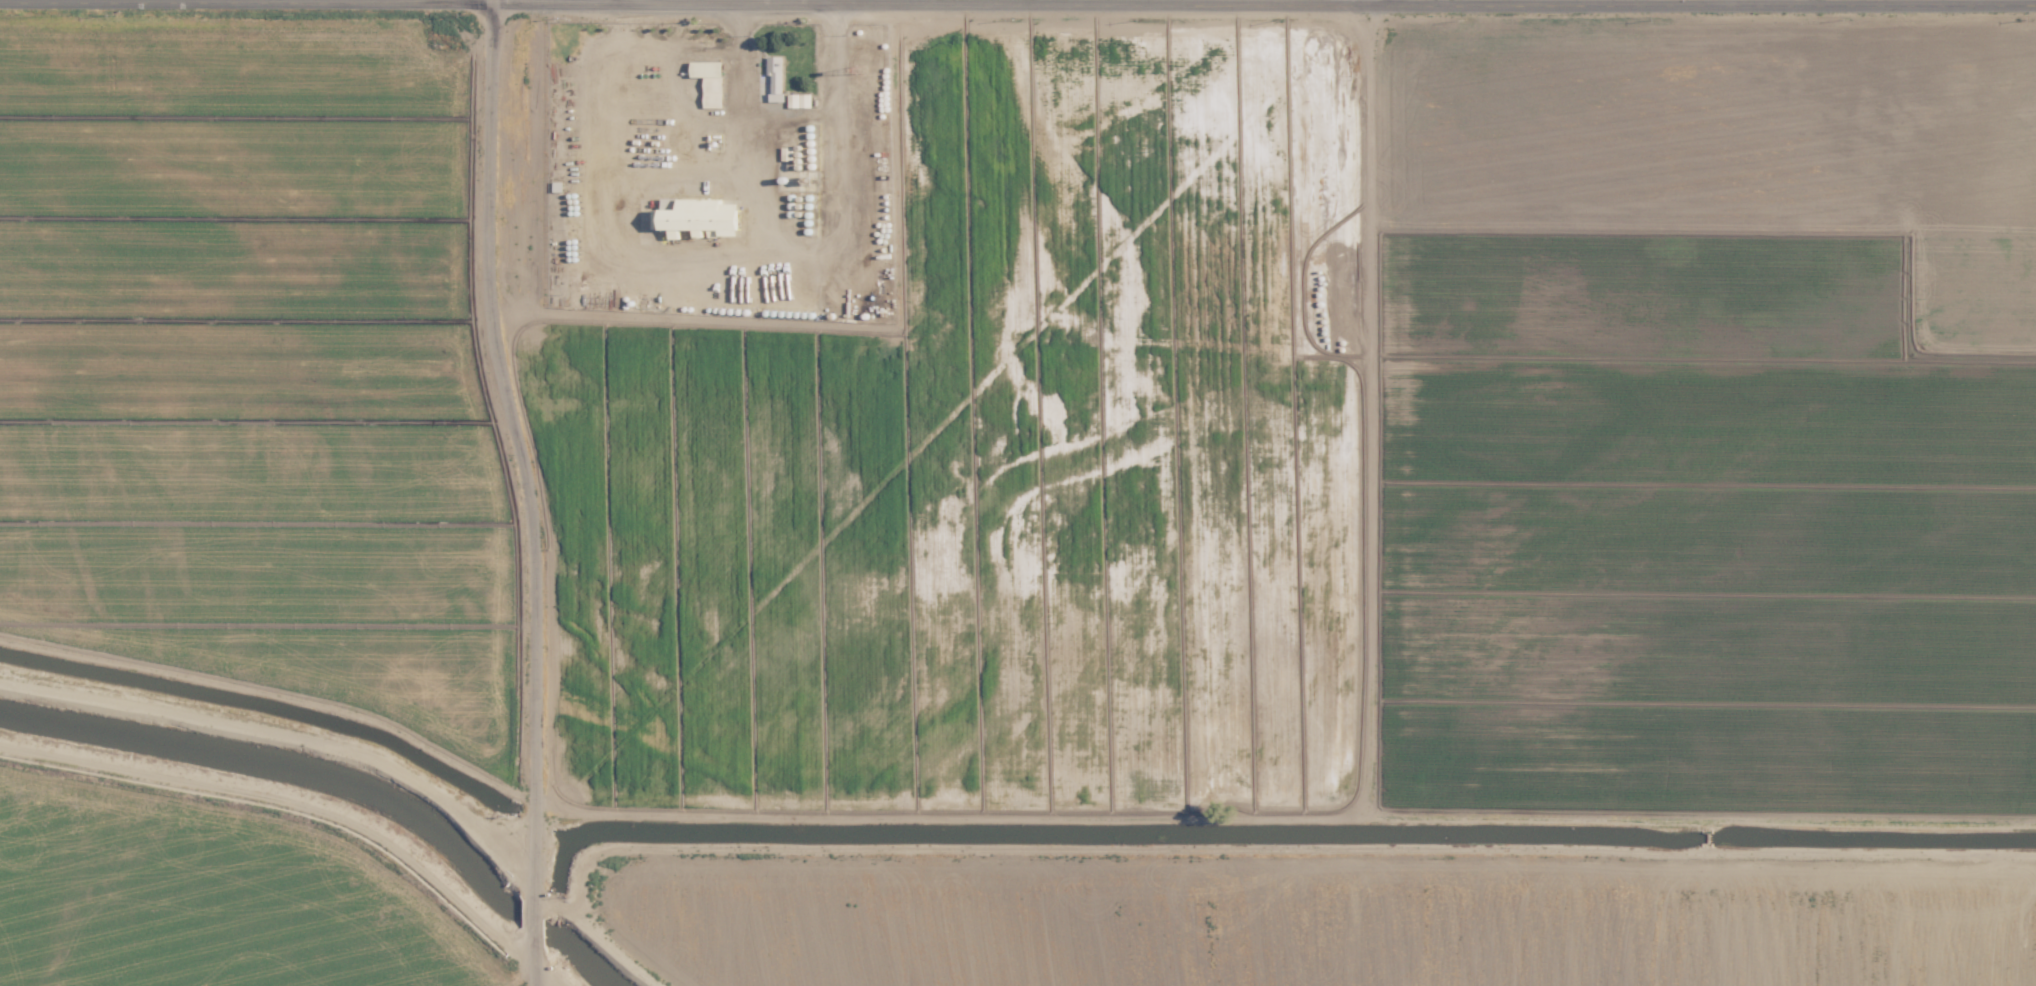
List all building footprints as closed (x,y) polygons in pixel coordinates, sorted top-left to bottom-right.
[(809,106),(809,94),(787,94),(787,107),(809,106)] [(739,235),(739,203),(721,203),(721,198),(677,198),(677,208),(652,208),(652,228),(669,228),(669,238),(680,238),(679,229),(695,229),(695,236),(706,236),(706,235),(739,235)]
